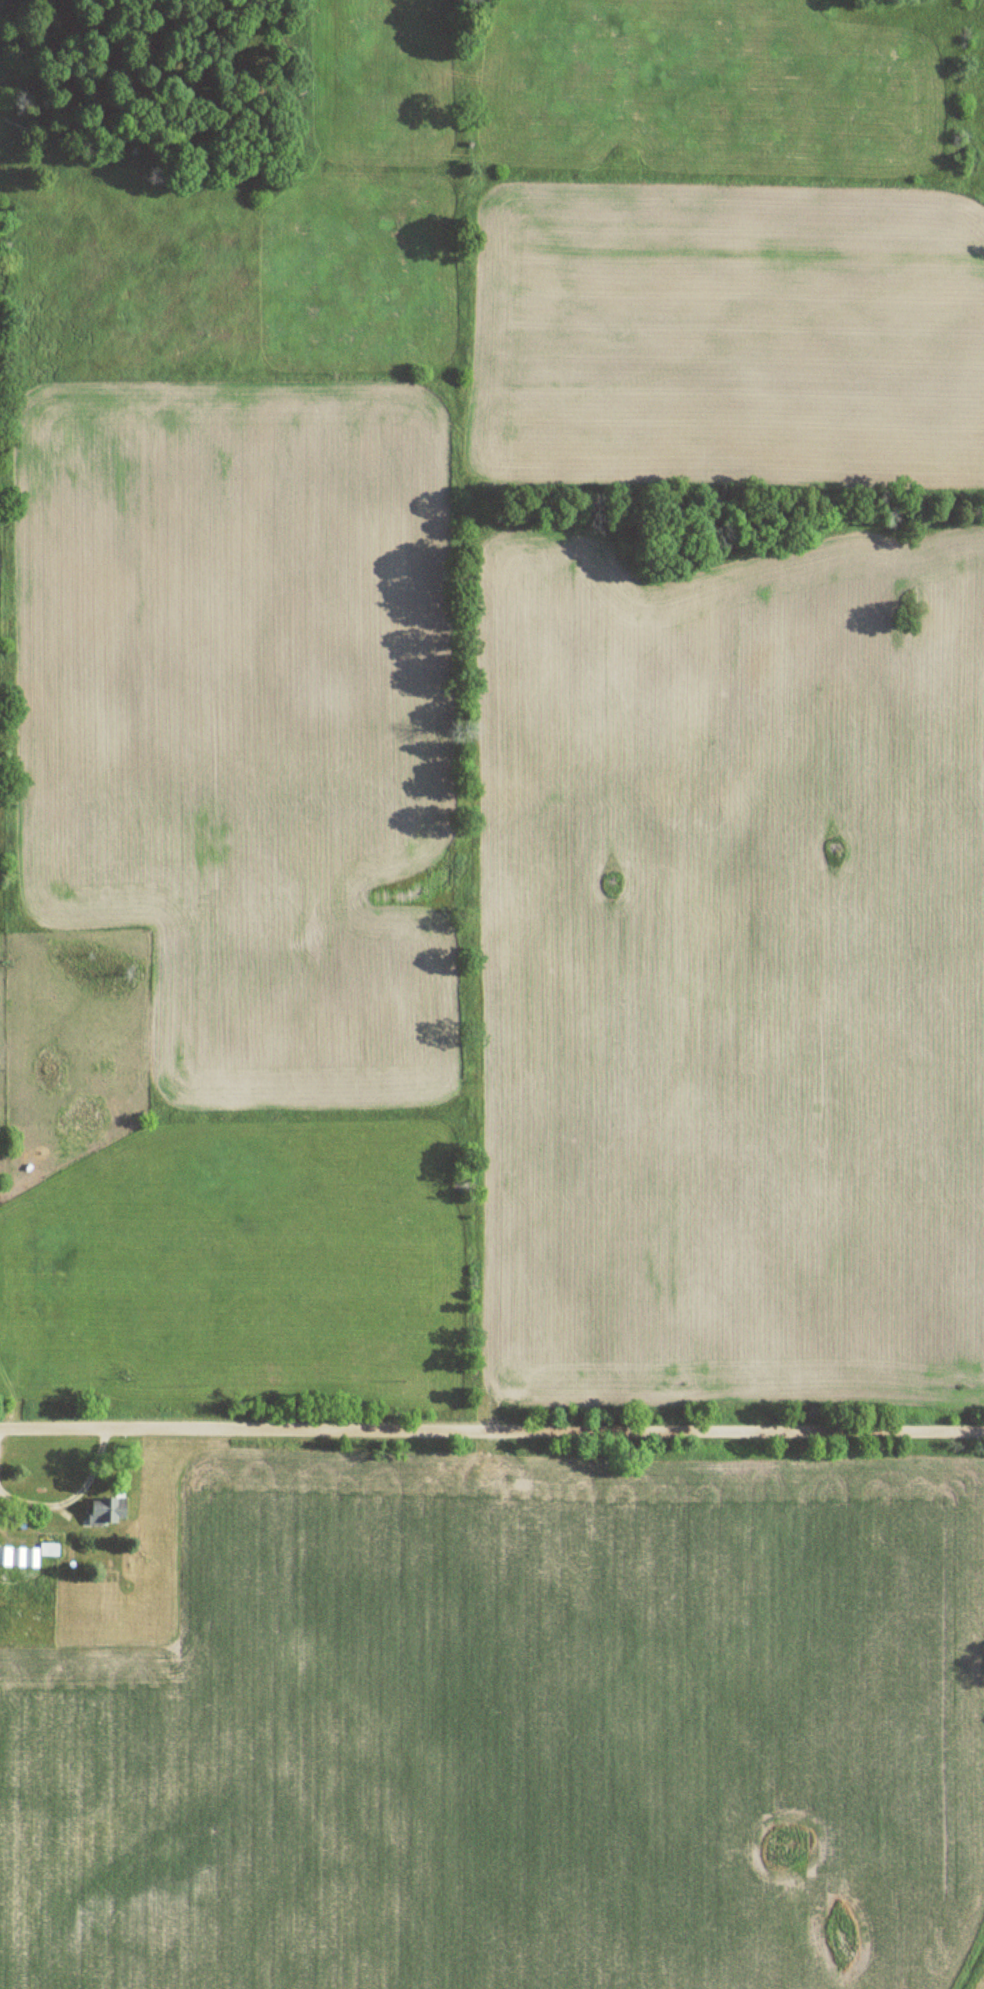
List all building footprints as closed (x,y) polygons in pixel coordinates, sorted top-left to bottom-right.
[(131,1499),(91,1499),(91,1525),(131,1525),(131,1499)]
